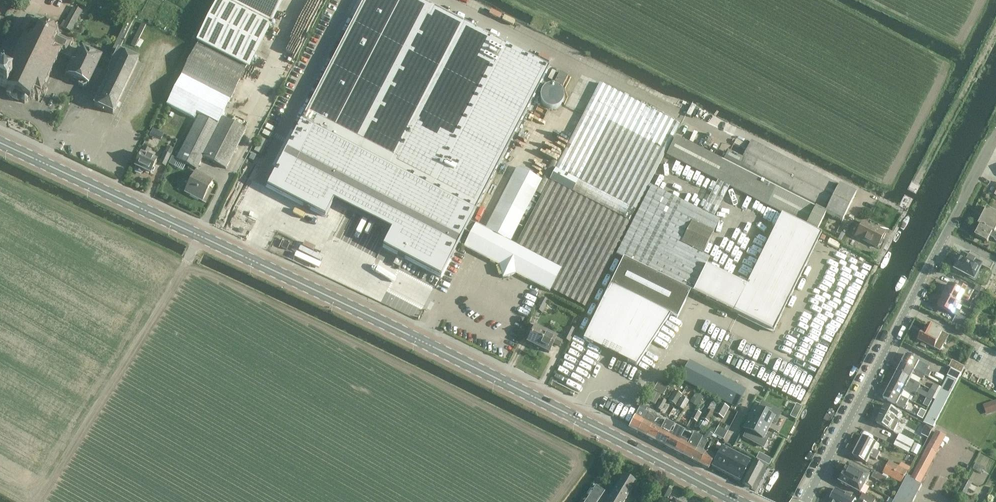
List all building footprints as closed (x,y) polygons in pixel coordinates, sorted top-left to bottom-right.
[(167,105),(196,120),(176,159),(172,157),(168,164),(174,167),(178,160),(196,169),(203,157),(205,159),(226,169),(246,130),(221,117),(281,0),(221,0),(167,105)] [(299,126),(267,187),(325,217),(333,201),(391,231),(383,247),(441,277),(458,244),(464,247),(464,248),(498,265),(502,279),(516,275),(549,292),(551,290),(585,307),(629,222),(635,210),(679,125),(600,83),(549,180),(516,245),(485,229),(470,221),(550,67),(419,0),(364,0),(299,126)] [(5,67),(2,72),(1,72),(0,74),(0,87),(6,90),(5,92),(6,95),(9,96),(10,98),(11,98),(12,99),(14,101),(15,101),(16,102),(17,102),(19,103),(20,103),(21,103),(22,102),(25,104),(28,103),(29,99),(30,100),(31,99),(32,100),(34,99),(35,97),(38,99),(39,97),(43,99),(44,96),(41,94),(41,92),(43,93),(46,92),(48,89),(47,86),(46,86),(46,85),(51,76),(50,76),(50,74),(51,75),(52,74),(51,73),(52,71),(54,72),(57,67),(54,66),(56,63),(57,64),(57,63),(56,62),(60,54),(72,60),(76,51),(69,48),(72,42),(67,40),(70,32),(71,32),(82,11),(73,6),(65,22),(63,21),(58,30),(57,27),(58,27),(57,26),(56,26),(47,22),(47,21),(45,21),(46,20),(45,20),(46,18),(42,16),(42,18),(35,15),(32,21),(30,20),(25,21),(18,36),(22,37),(18,44),(17,45),(18,45),(17,48),(15,47),(13,52),(15,53),(14,56),(13,55),(12,56),(13,57),(8,68),(5,67)] [(120,48),(126,36),(135,18),(129,15),(107,62),(111,64),(132,74),(139,60),(125,53),(126,51),(120,48)] [(78,48),(76,51),(72,60),(65,75),(77,81),(79,85),(83,87),(88,85),(102,57),(100,56),(101,53),(89,48),(88,51),(82,48),(81,49),(78,48)] [(132,74),(111,64),(107,73),(109,74),(94,105),(113,114),(132,74)] [(560,72),(554,82),(563,86),(568,77),(560,72)] [(566,94),(551,82),(538,97),(553,109),(566,94)] [(153,127),(149,136),(160,140),(164,132),(153,127)] [(675,138),(666,155),(816,231),(826,214),(842,222),(855,194),(751,141),(742,159),(727,152),(722,161),(675,138)] [(151,149),(145,147),(144,147),(141,153),(141,152),(135,167),(136,167),(134,170),(142,173),(143,170),(150,174),(157,160),(148,156),(151,149)] [(165,166),(170,155),(164,152),(159,163),(165,166)] [(542,180),(517,167),(485,229),(510,242),(542,180)] [(213,179),(196,170),(184,192),(202,201),(213,179)] [(709,257),(702,254),(719,219),(651,186),(616,254),(623,258),(609,285),(677,319),(690,291),(692,292),(705,265),(709,257)] [(981,225),(994,233),(995,230),(995,213),(988,208),(979,225),(981,225)] [(747,285),(705,265),(692,292),(692,293),(773,332),(821,234),(781,214),(747,285)] [(877,248),(884,233),(862,222),(855,237),(877,248)] [(981,225),(975,236),(987,242),(990,236),(994,238),(995,241),(995,233),(994,233),(981,225)] [(290,243),(285,240),(281,247),(287,250),(290,243)] [(994,264),(971,251),(968,258),(963,255),(960,262),(958,261),(955,267),(956,268),(956,269),(969,277),(969,278),(975,281),(979,273),(978,273),(982,266),(990,271),(994,264)] [(944,295),(943,296),(958,304),(962,298),(968,301),(973,291),(959,283),(956,289),(949,285),(946,290),(944,289),(942,294),(944,295)] [(669,316),(609,285),(583,340),(636,366),(669,316)] [(977,285),(974,289),(979,292),(977,296),(981,298),(985,290),(977,285)] [(958,304),(943,296),(937,306),(953,315),(953,314),(957,316),(960,312),(956,310),(958,304)] [(535,310),(542,314),(548,302),(541,298),(535,310)] [(527,342),(538,347),(546,331),(548,326),(549,327),(552,320),(546,317),(543,324),(541,329),(535,326),(527,342)] [(969,320),(963,317),(958,326),(964,329),(969,320)] [(943,332),(928,325),(923,335),(922,335),(920,338),(921,340),(920,341),(935,349),(940,351),(944,344),(939,341),(940,339),(946,342),(949,336),(943,333),(943,332)] [(562,339),(570,342),(576,330),(568,327),(562,339)] [(546,331),(538,347),(549,353),(553,343),(559,346),(562,340),(557,338),(557,337),(546,331)] [(730,351),(731,342),(723,341),(722,350),(730,351)] [(902,364),(925,376),(928,378),(931,372),(924,368),(924,369),(917,366),(919,362),(906,355),(902,364)] [(679,378),(731,405),(736,408),(746,390),(689,360),(679,378)] [(897,372),(910,379),(912,375),(922,381),(925,376),(902,364),(897,372)] [(959,374),(951,370),(947,377),(934,403),(933,403),(923,422),(933,426),(959,374)] [(915,393),(918,387),(908,383),(910,379),(897,372),(892,381),(915,393)] [(658,381),(653,390),(647,400),(654,405),(661,394),(662,395),(667,387),(658,381)] [(892,381),(888,389),(901,396),(904,391),(914,396),(915,393),(892,381)] [(930,390),(936,393),(939,386),(934,384),(930,390)] [(904,409),(909,400),(901,396),(888,389),(883,398),(896,405),(904,409)] [(936,393),(930,390),(927,396),(933,399),(936,393)] [(675,405),(682,395),(675,391),(668,401),(675,405)] [(695,394),(689,405),(695,409),(702,398),(695,394)] [(682,397),(676,406),(683,411),(689,401),(682,397)] [(661,398),(655,408),(661,411),(666,401),(661,398)] [(923,405),(928,408),(931,401),(926,398),(923,405)] [(790,415),(797,418),(803,405),(796,402),(790,415)] [(723,418),(729,408),(719,403),(713,413),(714,413),(723,418)] [(753,412),(750,418),(768,428),(771,421),(775,423),(780,413),(762,403),(758,410),(755,408),(753,412)] [(639,408),(628,428),(637,433),(648,413),(645,411),(647,408),(640,405),(639,408)] [(899,421),(903,415),(885,406),(876,423),(894,432),(898,424),(898,423),(897,422),(897,421),(898,420),(899,421)] [(709,422),(714,413),(713,413),(706,409),(701,418),(709,422)] [(922,419),(926,412),(921,409),(917,416),(922,419)] [(695,410),(690,419),(697,422),(701,413),(695,410)] [(637,433),(646,438),(657,417),(648,413),(637,433)] [(646,438),(654,442),(665,421),(657,417),(646,438)] [(748,430),(744,437),(763,447),(768,436),(764,434),(768,428),(750,418),(746,424),(744,428),(748,430)] [(663,447),(663,446),(674,426),(665,421),(654,442),(663,447)] [(724,438),(730,426),(720,422),(714,434),(724,438)] [(921,434),(928,438),(933,429),(926,425),(921,434)] [(674,452),(684,431),(675,427),(674,426),(663,446),(674,452)] [(684,431),(674,452),(682,456),(692,435),(684,431)] [(706,441),(707,441),(713,435),(708,431),(702,439),(706,441)] [(922,485),(920,484),(946,436),(936,431),(911,477),(907,475),(906,477),(893,501),(913,501),(922,485)] [(693,434),(692,435),(682,456),(690,460),(702,439),(693,434)] [(893,446),(908,453),(914,442),(899,435),(893,446)] [(876,460),(879,454),(880,452),(873,449),(876,444),(863,437),(853,456),(866,463),(869,457),(876,460)] [(702,439),(690,460),(699,465),(706,452),(705,452),(703,450),(707,441),(706,441),(702,439)] [(708,469),(715,457),(709,454),(713,447),(715,448),(718,442),(712,439),(705,452),(706,452),(699,465),(708,469)] [(921,447),(915,444),(911,452),(917,455),(921,447)] [(711,466),(721,471),(731,451),(722,447),(711,466)] [(731,451),(721,471),(739,480),(749,460),(731,451)] [(753,463),(742,484),(751,489),(763,467),(765,469),(767,465),(756,459),(754,463),(753,463)] [(907,471),(898,467),(889,462),(883,474),(901,483),(907,472),(907,471)] [(898,467),(907,471),(909,467),(901,462),(898,467)] [(972,469),(981,473),(984,467),(975,463),(972,469)] [(849,465),(844,473),(865,484),(869,475),(849,465)] [(871,477),(884,483),(887,477),(874,471),(871,477)] [(865,484),(844,473),(840,482),(861,493),(865,484)] [(636,482),(622,474),(605,501),(624,501),(636,482)] [(585,501),(587,501),(597,501),(604,491),(595,486),(585,501)] [(961,488),(957,496),(963,499),(967,491),(961,488)] [(856,499),(836,489),(829,501),(854,501),(856,499)] [(866,501),(874,501),(875,499),(863,493),(860,499),(866,501)]
